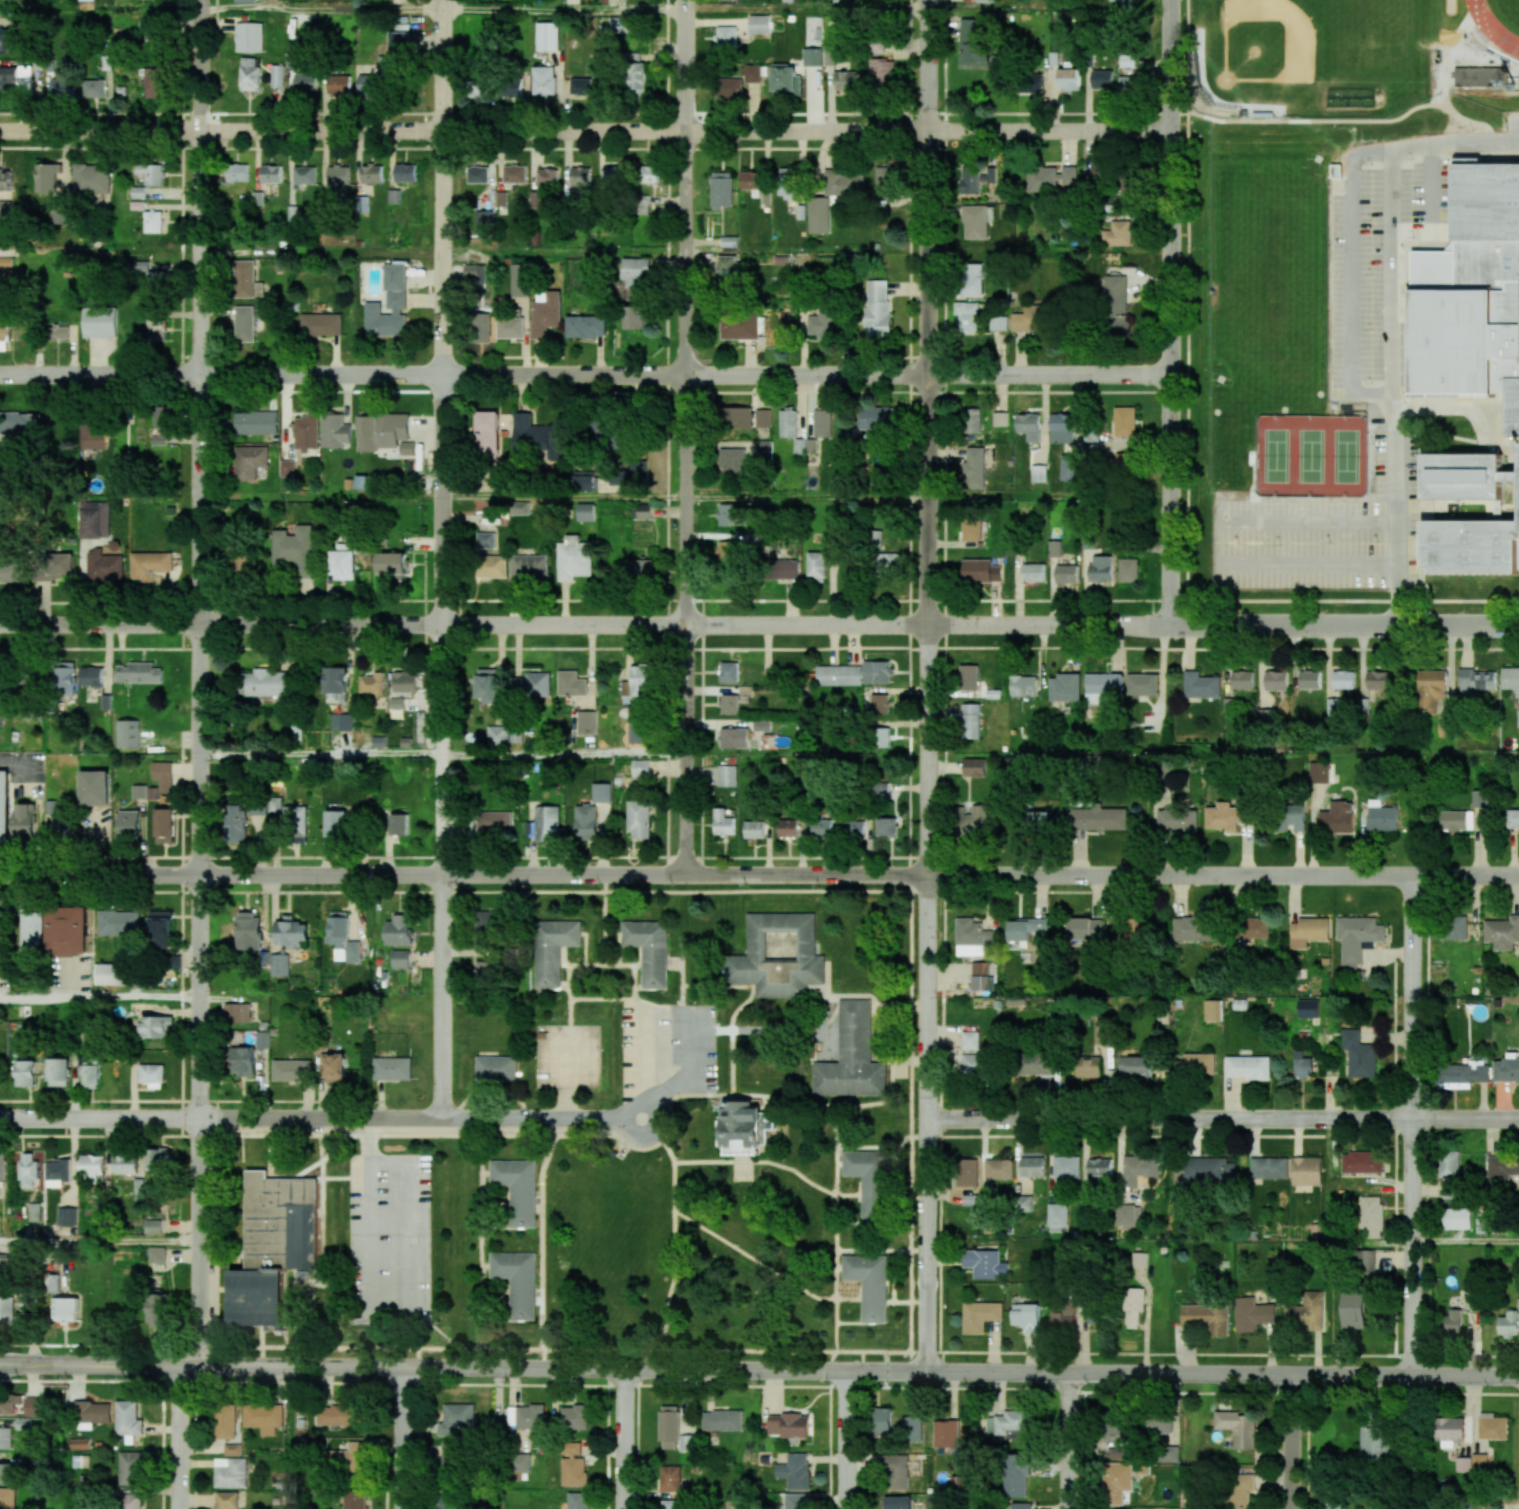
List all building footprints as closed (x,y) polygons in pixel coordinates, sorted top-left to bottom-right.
[(769,34),(769,16),(749,15),(749,34),(769,34)] [(958,64),(989,66),(990,46),(978,45),(980,18),(960,17),(958,64)] [(263,23),(236,22),(236,52),(263,52),(263,23)] [(537,51),(559,51),(558,22),(536,22),(537,51)] [(17,26),(0,27),(0,51),(18,51),(17,26)] [(736,26),(716,27),(716,49),(736,48),(736,26)] [(390,62),(404,62),(403,52),(415,52),(415,31),(390,32),(390,62)] [(804,66),(822,66),(822,48),(803,48),(804,66)] [(628,94),(646,94),(645,51),(628,52),(628,94)] [(1136,54),(1119,54),(1119,67),(1137,67),(1136,54)] [(259,91),(260,67),(255,66),(256,58),(241,57),(240,90),(259,91)] [(894,59),(870,60),(871,83),(894,82),(894,59)] [(271,87),(283,87),(284,65),(272,65),(271,87)] [(772,94),(801,94),(801,75),(796,75),(796,65),(773,65),(772,94)] [(31,90),(31,67),(0,66),(0,89),(31,90)] [(554,66),(532,67),(533,95),(555,94),(554,66)] [(743,66),(743,82),(761,82),(761,66),(743,66)] [(1456,87),(1506,86),(1506,67),(1455,68),(1456,87)] [(164,99),(163,68),(144,68),(145,99),(164,99)] [(1079,90),(1079,69),(1057,68),(1057,89),(1079,90)] [(1041,92),(1041,70),(1019,70),(1020,92),(1041,92)] [(1112,70),(1091,70),(1092,90),(1112,89),(1112,70)] [(858,71),(835,71),(835,90),(858,90),(858,71)] [(317,90),(318,74),(296,73),(295,90),(317,90)] [(383,75),(358,74),(357,95),(382,96),(383,75)] [(350,75),(328,75),(328,94),(351,94),(350,75)] [(1138,93),(1137,76),(1118,76),(1119,93),(1138,93)] [(51,97),(72,98),(73,79),(51,78),(51,97)] [(503,96),(522,97),(522,79),(504,78),(503,96)] [(591,78),(571,78),(570,95),(591,95),(591,78)] [(742,78),(716,79),(716,100),(743,100),(742,78)] [(104,79),(83,80),(83,98),(105,97),(104,79)] [(490,98),(492,84),(471,82),(469,95),(490,98)] [(56,193),(56,172),(61,172),(62,164),(36,163),(36,193),(56,193)] [(74,164),(73,192),(109,193),(110,165),(74,164)] [(145,185),(162,185),(163,164),(136,164),(136,174),(145,175),(145,185)] [(247,164),(227,164),(227,182),(248,182),(247,164)] [(361,183),(382,183),(383,164),(362,164),(361,183)] [(395,164),(396,182),(416,181),(416,164),(395,164)] [(281,183),(281,165),(261,165),(261,183),(281,183)] [(503,182),(526,183),(526,165),(503,165),(503,182)] [(981,193),(980,182),(996,182),(996,165),(961,166),(961,194),(981,193)] [(315,166),(294,167),(294,184),(315,184),(315,166)] [(348,184),(348,166),(328,166),(328,184),(348,184)] [(488,182),(488,166),(467,167),(468,183),(488,182)] [(621,166),(600,167),(600,187),(622,187),(621,166)] [(658,166),(639,166),(639,183),(658,183),(658,166)] [(779,199),(799,198),(798,166),(778,167),(779,199)] [(892,199),(892,193),(899,193),(900,167),(877,166),(876,198),(892,199)] [(1077,183),(1077,166),(1059,167),(1027,168),(1028,192),(1056,191),(1056,184),(1077,183)] [(1454,166),(1518,166),(1518,438),(1507,438),(1508,395),(1494,395),(1494,396),(1412,397),(1412,252),(1445,252),(1454,239),(1454,166)] [(571,167),(571,185),(590,186),(590,167),(571,167)] [(537,169),(537,186),(557,185),(557,168),(537,169)] [(0,170),(0,191),(10,191),(11,170),(0,170)] [(864,170),(825,170),(825,193),(865,192),(864,170)] [(741,189),(752,189),(752,197),(766,198),(766,171),(741,171),(741,189)] [(732,172),(711,173),(712,208),(733,207),(732,172)] [(1115,197),(1137,198),(1138,178),(1116,177),(1115,197)] [(400,204),(400,189),(389,189),(388,204),(400,204)] [(830,233),(829,197),(809,197),(809,233),(830,233)] [(963,239),(987,239),(987,221),(994,221),(994,205),(963,206),(963,239)] [(492,210),(476,211),(476,232),(493,231),(492,210)] [(162,233),(162,211),(145,211),(145,232),(162,233)] [(1131,246),(1132,221),(1111,220),(1111,230),(1102,230),(1102,245),(1131,246)] [(737,256),(719,256),(719,270),(724,269),(724,284),(737,284),(737,256)] [(0,257),(0,288),(7,288),(7,267),(12,267),(12,257),(0,257)] [(651,259),(624,258),(623,287),(638,287),(638,280),(650,280),(651,259)] [(254,260),(236,260),(236,297),(263,297),(263,282),(254,282),(254,260)] [(510,296),(528,296),(529,264),(511,263),(510,296)] [(983,263),(965,263),(964,296),(983,296),(983,263)] [(406,264),(384,264),(384,290),(406,290),(406,264)] [(485,265),(464,264),(464,277),(485,278),(485,265)] [(167,285),(167,271),(148,271),(148,284),(167,285)] [(1106,314),(1126,314),(1126,276),(1105,276),(1106,314)] [(889,280),(865,280),(866,330),(867,330),(867,337),(889,337),(889,280)] [(366,302),(365,336),(405,336),(405,308),(406,308),(407,291),(387,291),(387,308),(393,308),(393,314),(381,314),(381,302),(366,302)] [(561,292),(533,291),(533,337),(548,337),(548,326),(560,326),(561,292)] [(958,314),(959,331),(978,331),(978,302),(954,302),(955,314),(958,314)] [(254,342),(255,306),(236,305),(235,342),(254,342)] [(1011,331),(1047,331),(1047,305),(1025,305),(1025,313),(1011,313),(1011,331)] [(625,329),(649,328),(648,306),(624,306),(625,329)] [(808,315),(807,334),(817,335),(817,338),(833,339),(834,307),(819,306),(818,316),(808,315)] [(117,338),(117,308),(84,307),(84,338),(117,338)] [(342,313),(301,314),(302,336),(342,335),(342,313)] [(491,313),(472,313),(472,342),(491,342),(491,313)] [(1007,330),(1007,315),(989,314),(989,330),(1007,330)] [(566,316),(567,338),(605,337),(605,315),(566,316)] [(721,339),(758,339),(758,315),(721,315),(721,339)] [(497,338),(524,338),(524,317),(497,317),(497,338)] [(1129,334),(1129,323),(1123,324),(1123,317),(1110,318),(1111,335),(1129,334)] [(148,340),(166,340),(166,319),(148,319),(148,340)] [(47,326),(47,339),(68,339),(68,326),(57,326),(57,325),(47,326)] [(168,444),(167,406),(155,406),(156,435),(152,435),(152,445),(168,444)] [(751,428),(752,408),(726,407),(725,428),(751,428)] [(862,428),(894,429),(894,407),(862,407),(862,428)] [(1114,436),(1136,436),(1135,407),(1114,407),(1114,436)] [(981,408),(963,408),(963,432),(981,433),(981,408)] [(771,427),(771,409),(755,409),(755,427),(771,427)] [(780,437),(796,437),(796,409),(780,409),(780,437)] [(814,438),(832,437),(831,410),(814,410),(814,438)] [(235,412),(235,434),(277,434),(277,411),(235,412)] [(477,456),(499,456),(499,411),(476,411),(477,456)] [(0,413),(0,434),(18,433),(19,439),(40,438),(40,412),(0,413)] [(410,414),(388,414),(388,412),(359,412),(359,451),(377,451),(377,447),(399,448),(399,440),(409,440),(410,414)] [(533,426),(533,412),(514,412),(514,452),(549,452),(549,459),(561,459),(561,426),(533,426)] [(993,426),(1008,426),(1008,412),(993,412),(993,426)] [(1051,443),(1074,443),(1073,413),(1050,414),(1051,443)] [(322,446),(351,446),(351,424),(343,424),(343,414),(322,414),(322,446)] [(1039,414),(1017,415),(1017,433),(1026,433),(1027,442),(1040,442),(1039,414)] [(319,448),(318,416),(294,416),(294,448),(319,448)] [(105,448),(104,423),(80,424),(81,449),(105,448)] [(1083,442),(1095,441),(1094,427),(1083,427),(1083,442)] [(815,439),(794,438),(794,459),(806,459),(806,453),(814,453),(815,439)] [(772,441),(758,440),(758,456),(771,457),(772,441)] [(414,454),(414,442),(400,442),(401,455),(414,454)] [(267,446),(235,447),(236,481),(256,480),(256,467),(268,467),(267,446)] [(985,447),(966,447),(965,488),(984,489),(985,447)] [(721,475),(746,475),(745,448),(720,449),(721,475)] [(1079,455),(1061,454),(1060,480),(1079,481),(1079,455)] [(1501,474),(1518,474),(1518,484),(1501,484),(1501,502),(1423,503),(1423,457),(1501,456),(1501,474)] [(294,460),(280,460),(281,480),(294,479),(294,460)] [(1046,483),(1046,465),(1031,465),(1031,482),(1046,483)] [(597,471),(573,470),(573,490),(596,490),(597,471)] [(610,474),(611,484),(630,483),(629,473),(610,474)] [(373,476),(356,475),(355,489),(373,489),(373,476)] [(109,501),(80,501),(80,538),(108,538),(109,501)] [(512,512),(530,513),(530,502),(512,502),(512,512)] [(578,504),(578,521),(596,521),(595,503),(578,504)] [(637,504),(638,519),(652,519),(651,504),(637,504)] [(738,504),(719,504),(719,525),(744,525),(744,511),(738,511),(738,504)] [(962,519),(963,541),(982,540),(981,518),(962,519)] [(1423,524),(1518,523),(1518,569),(1516,569),(1516,576),(1430,576),(1430,570),(1424,570),(1423,524)] [(313,525),(296,525),(296,535),(288,535),(288,530),(273,530),(274,564),(296,563),(296,578),(314,578),(313,525)] [(496,533),(478,532),(477,548),(496,548),(496,533)] [(558,542),(559,582),(575,581),(575,576),(593,575),(593,542),(579,542),(579,535),(566,535),(566,542),(558,542)] [(1049,557),(1061,557),(1060,540),(1048,541),(1049,557)] [(120,541),(109,541),(109,551),(119,552),(120,541)] [(742,541),(720,541),(719,559),(741,560),(742,541)] [(355,579),(355,542),(337,542),(338,550),(332,550),(332,580),(355,579)] [(228,572),(253,574),(255,549),(229,547),(228,572)] [(123,581),(123,554),(102,555),(102,549),(87,549),(88,581),(123,581)] [(172,572),(171,552),(130,553),(131,579),(140,579),(140,582),(154,582),(153,572),(172,572)] [(408,552),(378,553),(378,575),(408,574),(408,552)] [(808,581),(826,581),(827,552),(808,552),(808,581)] [(898,553),(878,553),(879,572),(899,571),(898,553)] [(72,554),(36,554),(36,578),(73,578),(72,554)] [(507,578),(508,556),(482,555),(481,577),(507,578)] [(549,555),(512,555),(511,579),(548,579),(549,555)] [(1090,582),(1112,581),(1112,556),(1090,556),(1090,582)] [(653,560),(635,559),(635,576),(653,576),(653,560)] [(798,559),(767,560),(767,579),(799,578),(798,559)] [(992,559),(963,560),(963,582),(1002,582),(1002,566),(992,566),(992,559)] [(1138,582),(1138,559),(1119,559),(1119,582),(1138,582)] [(19,582),(19,562),(0,562),(0,582),(19,582)] [(1045,581),(1045,564),(1023,564),(1023,582),(1045,581)] [(1078,583),(1078,565),(1056,565),(1056,583),(1078,583)] [(863,683),(891,683),(892,661),(864,661),(863,683)] [(162,668),(154,668),(154,662),(129,662),(128,666),(116,665),(116,682),(128,683),(162,683),(162,668)] [(721,682),(738,682),(738,662),(721,662),(721,682)] [(630,698),(651,698),(652,665),(631,664),(630,698)] [(861,665),(816,666),(816,685),(861,685),(861,665)] [(978,665),(960,665),(960,690),(979,689),(978,665)] [(76,667),(57,667),(56,696),(75,696),(76,667)] [(81,686),(103,686),(102,667),(80,668),(81,686)] [(346,667),(324,667),(324,694),(328,694),(328,702),(346,702),(346,667)] [(1502,667),(1502,689),(1515,689),(1516,697),(1518,697),(1518,667),(1502,667)] [(498,704),(497,668),(476,669),(477,698),(486,698),(486,705),(498,704)] [(240,673),(240,695),(292,696),(292,669),(253,669),(253,673),(240,673)] [(577,670),(558,670),(558,695),(586,696),(587,679),(577,679),(577,670)] [(1220,677),(1200,677),(1200,670),(1185,670),(1184,697),(1219,698),(1220,677)] [(1418,670),(1417,709),(1435,710),(1436,698),(1446,698),(1446,671),(1418,670)] [(1496,670),(1459,670),(1459,696),(1470,696),(1470,689),(1496,689),(1496,670)] [(384,694),(384,671),(374,672),(374,675),(359,676),(359,694),(384,694)] [(417,691),(416,671),(393,672),(394,692),(417,691)] [(1232,689),(1253,689),(1253,671),(1232,671),(1232,689)] [(1265,691),(1288,690),(1287,671),(1265,671),(1265,691)] [(1300,688),(1320,689),(1320,671),(1300,671),(1300,688)] [(1333,689),(1354,689),(1354,671),(1333,671),(1333,689)] [(1367,689),(1388,689),(1389,671),(1367,671),(1367,689)] [(550,672),(524,673),(524,677),(513,677),(513,697),(550,696),(550,672)] [(1080,675),(1049,674),(1049,701),(1080,701),(1080,675)] [(1122,674),(1085,674),(1085,703),(1122,703),(1122,674)] [(1158,674),(1126,674),(1127,696),(1158,695),(1158,674)] [(1011,697),(1037,696),(1037,676),(1010,676),(1011,697)] [(739,714),(739,694),(721,694),(721,714),(739,714)] [(889,694),(871,694),(871,714),(889,714),(889,694)] [(403,698),(390,698),(390,709),(403,709),(403,698)] [(1338,698),(1327,698),(1327,714),(1338,715),(1338,698)] [(980,703),(962,703),(962,739),(980,739),(980,703)] [(629,743),(647,743),(648,707),(630,707),(629,743)] [(1272,708),(1257,709),(1258,723),(1273,723),(1272,708)] [(596,734),(596,711),(578,711),(577,734),(596,734)] [(330,730),(353,731),(353,714),(331,713),(330,730)] [(770,719),(753,720),(753,731),(771,731),(770,719)] [(117,747),(139,747),(139,720),(117,720),(117,747)] [(508,726),(487,725),(487,744),(508,744),(508,726)] [(510,742),(522,742),(521,725),(509,726),(510,742)] [(749,748),(749,728),(721,728),(721,748),(749,748)] [(889,748),(890,728),(874,728),(873,747),(889,748)] [(1087,763),(1106,764),(1107,755),(1088,754),(1087,763)] [(985,777),(986,758),(963,758),(963,776),(985,777)] [(172,762),(152,762),(152,780),(159,780),(159,792),(172,792),(172,762)] [(1308,783),(1328,783),(1329,763),(1309,762),(1308,783)] [(718,786),(737,786),(736,765),(718,765),(718,786)] [(81,805),(109,805),(109,771),(81,770),(81,805)] [(9,771),(0,771),(0,844),(9,844),(9,771)] [(888,792),(888,783),(875,782),(875,792),(888,792)] [(611,783),(593,783),(592,802),(611,802),(611,783)] [(132,799),(146,799),(146,785),(132,785),(132,799)] [(1487,790),(1472,791),(1473,808),(1487,807),(1487,790)] [(283,797),(269,797),(270,813),(283,813),(283,797)] [(1398,807),(1381,807),(1381,799),(1368,799),(1368,830),(1398,831),(1398,807)] [(629,838),(651,838),(651,801),(629,800),(629,838)] [(1319,833),(1354,832),(1353,801),(1330,801),(1331,811),(1319,811),(1319,833)] [(266,802),(248,803),(249,815),(266,814),(266,802)] [(1128,830),(1128,808),(1102,808),(1102,802),(1093,802),(1093,808),(1072,809),(1072,831),(1128,830)] [(1206,807),(1206,829),(1227,828),(1227,833),(1237,832),(1237,823),(1249,823),(1248,807),(1230,807),(1230,802),(1217,802),(1217,807),(1206,807)] [(14,812),(15,837),(36,837),(35,803),(19,804),(19,812),(14,812)] [(247,842),(248,805),(229,804),(228,842),(247,842)] [(962,834),(986,834),(987,805),(972,804),(972,814),(963,813),(963,810),(956,809),(956,818),(963,818),(962,834)] [(575,805),(576,839),(598,839),(597,805),(575,805)] [(1290,831),(1304,832),(1304,805),(1278,805),(1278,831),(1290,831)] [(307,806),(287,806),(287,843),(307,843),(307,806)] [(526,821),(525,838),(535,838),(535,841),(559,842),(560,806),(536,806),(535,822),(526,821)] [(155,843),(173,843),(174,808),(155,808),(155,843)] [(715,836),(735,835),(734,817),(726,818),(726,808),(714,808),(715,836)] [(140,811),(120,810),(119,837),(140,837),(140,811)] [(348,811),(327,810),(326,841),(347,841),(348,811)] [(1197,810),(1158,810),(1158,832),(1198,831),(1197,810)] [(1506,828),(1518,828),(1518,810),(1506,810),(1506,828)] [(511,811),(477,812),(477,833),(511,832),(511,811)] [(1046,811),(1024,812),(1025,833),(1047,832),(1046,811)] [(1441,830),(1468,831),(1468,811),(1442,811),(1441,830)] [(391,835),(409,835),(408,814),(391,814),(391,835)] [(896,818),(877,818),(876,836),(896,836),(896,818)] [(778,820),(779,836),(798,836),(798,819),(778,820)] [(832,820),(811,820),(811,838),(831,838),(832,820)] [(865,838),(865,820),(844,821),(845,838),(865,838)] [(745,838),(765,838),(765,821),(745,821),(745,838)] [(90,955),(89,907),(49,907),(49,956),(90,955)] [(479,910),(480,931),(500,931),(499,909),(479,910)] [(98,935),(140,935),(140,911),(99,910),(98,935)] [(172,911),(150,911),(151,948),(173,948),(172,911)] [(359,962),(359,941),(348,941),(348,912),(329,911),(329,943),(335,943),(335,961),(359,962)] [(20,955),(40,956),(40,932),(39,932),(40,912),(21,912),(20,955)] [(815,913),(747,913),(747,955),(727,955),(727,968),(721,968),(721,983),(756,983),(756,998),(807,997),(807,984),(825,984),(824,955),(815,955),(815,913)] [(237,917),(237,950),(261,949),(261,914),(245,914),(245,916),(237,917)] [(386,944),(410,944),(410,914),(393,915),(393,921),(386,921),(386,944)] [(275,921),(276,944),(287,944),(287,949),(302,949),(302,940),(309,940),(308,922),(293,922),(293,915),(283,915),(283,921),(275,921)] [(1151,939),(1150,915),(1125,916),(1125,939),(1151,939)] [(1219,915),(1173,917),(1174,941),(1220,939),(1219,915)] [(1468,939),(1467,915),(1441,916),(1442,940),(1468,939)] [(1484,942),(1493,942),(1493,950),(1513,950),(1513,942),(1518,942),(1518,915),(1510,915),(1510,920),(1483,920),(1484,942)] [(955,955),(983,956),(984,942),(995,943),(996,931),(981,930),(981,923),(973,922),(973,918),(956,917),(955,955)] [(1268,918),(1238,917),(1237,947),(1244,948),(1244,938),(1268,939),(1268,918)] [(1385,942),(1385,925),(1371,925),(1371,918),(1337,917),(1337,940),(1342,940),(1341,968),(1360,968),(1361,941),(1385,942)] [(1068,940),(1103,940),(1103,919),(1068,918),(1068,940)] [(1008,919),(1008,941),(1031,941),(1031,937),(1048,937),(1048,919),(1008,919)] [(1328,919),(1290,920),(1291,948),(1307,948),(1307,941),(1329,940),(1328,919)] [(536,989),(561,988),(560,946),(581,946),(581,921),(535,921),(536,989)] [(622,946),(642,946),(642,989),(667,988),(666,921),(622,922),(622,946)] [(392,968),(409,968),(409,950),(392,950),(392,968)] [(271,976),(289,975),(288,954),(270,954),(271,976)] [(476,961),(477,978),(492,978),(491,960),(476,961)] [(995,962),(971,962),(972,991),(995,990),(995,962)] [(97,985),(125,985),(124,963),(96,964),(97,985)] [(886,1095),(887,1063),(870,1062),(870,999),(839,999),(838,1062),(813,1062),(812,1094),(886,1095)] [(1319,1018),(1319,999),(1298,999),(1298,1018),(1319,1018)] [(1205,1021),(1221,1020),(1221,1000),(1204,1000),(1205,1021)] [(250,1021),(250,1003),(224,1003),(224,1022),(250,1021)] [(173,1016),(139,1016),(139,1037),(173,1038),(173,1016)] [(1343,1029),(1342,1049),(1348,1050),(1348,1077),(1375,1077),(1376,1044),(1361,1044),(1361,1029),(1343,1029)] [(256,1048),(268,1048),(269,1031),(257,1031),(256,1048)] [(962,1049),(979,1050),(979,1032),(962,1031),(962,1049)] [(255,1075),(255,1047),(232,1047),(233,1075),(255,1075)] [(1021,1075),(1054,1074),(1054,1050),(1020,1051),(1021,1075)] [(1295,1078),(1312,1078),(1311,1057),(1303,1058),(1303,1050),(1294,1051),(1295,1078)] [(345,1053),(323,1053),(324,1083),(345,1083),(345,1053)] [(1215,1053),(1183,1053),(1183,1073),(1214,1074),(1215,1053)] [(99,1088),(98,1054),(80,1055),(81,1089),(99,1088)] [(986,1054),(961,1054),(961,1075),(986,1075),(986,1054)] [(476,1056),(476,1080),(516,1080),(516,1056),(476,1056)] [(1101,1077),(1100,1056),(1075,1057),(1076,1077),(1101,1077)] [(1150,1076),(1151,1056),(1119,1056),(1119,1076),(1150,1076)] [(1270,1057),(1225,1056),(1225,1078),(1270,1078),(1270,1057)] [(411,1057),(374,1058),(374,1080),(412,1080),(411,1057)] [(49,1058),(48,1085),(69,1086),(69,1059),(49,1058)] [(1518,1082),(1518,1059),(1493,1059),(1494,1082),(1518,1082)] [(36,1061),(17,1060),(17,1086),(36,1086),(36,1061)] [(311,1060),(273,1060),(273,1081),(291,1081),(311,1081),(311,1060)] [(1488,1081),(1487,1060),(1469,1060),(1469,1064),(1438,1065),(1438,1083),(1488,1081)] [(164,1064),(140,1064),(140,1083),(149,1083),(149,1088),(163,1088),(164,1064)] [(727,1155),(760,1156),(760,1146),(766,1146),(766,1129),(774,1129),(774,1121),(766,1120),(767,1110),(754,1110),(754,1101),(724,1100),(723,1147),(727,1147),(727,1155)] [(147,1173),(168,1174),(169,1148),(148,1148),(147,1173)] [(862,1176),(862,1219),(884,1219),(884,1151),(842,1151),(842,1176),(862,1176)] [(1453,1179),(1453,1174),(1459,1174),(1460,1151),(1440,1151),(1439,1179),(1453,1179)] [(1382,1172),(1382,1152),(1342,1152),(1342,1173),(1382,1172)] [(37,1180),(36,1153),(20,1153),(21,1188),(33,1187),(33,1180),(37,1180)] [(138,1174),(137,1154),(114,1155),(114,1174),(138,1174)] [(80,1155),(80,1177),(104,1177),(104,1155),(80,1155)] [(1123,1155),(1122,1187),(1138,1187),(1138,1177),(1158,1177),(1159,1156),(1123,1155)] [(1079,1156),(1053,1156),(1053,1178),(1079,1178),(1079,1156)] [(1488,1156),(1487,1183),(1509,1184),(1509,1174),(1518,1174),(1518,1157),(1488,1156)] [(1021,1177),(1044,1176),(1044,1157),(1021,1157),(1021,1177)] [(1288,1179),(1288,1158),(1250,1157),(1250,1178),(1288,1179)] [(1322,1158),(1292,1157),(1292,1185),(1321,1185),(1322,1158)] [(1227,1158),(1184,1158),(1184,1181),(1236,1181),(1236,1163),(1227,1163),(1227,1158)] [(977,1159),(959,1159),(960,1186),(977,1186),(977,1159)] [(1013,1160),(985,1159),(985,1179),(1013,1179),(1013,1160)] [(1111,1177),(1111,1159),(1087,1159),(1088,1177),(1111,1177)] [(69,1160),(46,1160),(46,1187),(62,1187),(61,1181),(69,1181),(69,1160)] [(535,1228),(535,1161),(490,1161),(490,1185),(510,1185),(510,1227),(535,1228)] [(318,1179),(268,1179),(268,1170),(247,1170),(247,1270),(230,1270),(230,1325),(266,1325),(266,1331),(284,1331),(284,1269),(318,1269),(318,1179)] [(1032,1212),(1032,1196),(1015,1195),(1015,1212),(1032,1212)] [(1382,1197),(1360,1197),(1360,1238),(1382,1238),(1382,1197)] [(29,1221),(41,1221),(41,1202),(29,1203),(29,1221)] [(1067,1227),(1068,1203),(1048,1203),(1048,1226),(1067,1227)] [(1116,1225),(1140,1225),(1140,1205),(1116,1205),(1116,1225)] [(77,1207),(58,1207),(57,1225),(76,1226),(77,1207)] [(1471,1229),(1471,1208),(1443,1208),(1443,1229),(1471,1229)] [(161,1234),(162,1219),(147,1219),(147,1233),(161,1234)] [(165,1247),(150,1247),(150,1262),(165,1263),(165,1247)] [(1357,1275),(1375,1274),(1375,1249),(1357,1249),(1357,1275)] [(999,1250),(963,1250),(963,1267),(974,1267),(974,1279),(1008,1278),(1008,1262),(1000,1262),(999,1250)] [(535,1320),(535,1253),(490,1252),(490,1277),(510,1277),(510,1320),(535,1320)] [(1147,1268),(1147,1253),(1133,1252),(1133,1268),(1147,1268)] [(14,1274),(14,1255),(0,1254),(0,1273),(14,1274)] [(887,1256),(842,1255),(841,1280),(862,1280),(861,1322),(886,1323),(887,1256)] [(58,1291),(59,1275),(47,1274),(46,1291),(58,1291)] [(1144,1288),(1126,1288),(1125,1328),(1139,1328),(1139,1312),(1144,1312),(1144,1288)] [(1323,1330),(1324,1291),(1304,1291),(1303,1305),(1285,1305),(1284,1324),(1311,1325),(1311,1330),(1323,1330)] [(1342,1328),(1364,1328),(1365,1293),(1343,1292),(1342,1328)] [(168,1293),(149,1294),(150,1322),(169,1322),(168,1293)] [(1236,1333),(1258,1332),(1257,1324),(1275,1323),(1275,1304),(1255,1305),(1255,1296),(1235,1297),(1236,1333)] [(14,1324),(14,1297),(0,1297),(0,1324),(14,1324)] [(79,1297),(53,1298),(53,1321),(79,1320),(79,1297)] [(1002,1321),(1002,1302),(963,1302),(963,1334),(984,1334),(984,1320),(1002,1321)] [(1039,1333),(1039,1303),(1012,1304),(1012,1325),(1022,1325),(1023,1334),(1039,1333)] [(1050,1327),(1074,1328),(1075,1304),(1051,1304),(1050,1327)] [(1228,1335),(1228,1304),(1182,1305),(1182,1325),(1209,1325),(1209,1335),(1228,1335)] [(1085,1325),(1101,1325),(1101,1309),(1085,1309),(1085,1325)] [(1462,1333),(1462,1309),(1449,1309),(1449,1315),(1443,1315),(1443,1333),(1462,1333)] [(1506,1317),(1498,1316),(1498,1336),(1518,1337),(1518,1310),(1507,1309),(1506,1317)] [(14,1414),(15,1403),(17,1403),(17,1396),(0,1396),(0,1414),(14,1414)] [(42,1415),(42,1397),(25,1398),(25,1416),(42,1415)] [(143,1435),(142,1419),(137,1419),(137,1400),(116,1401),(116,1435),(125,1435),(126,1443),(133,1443),(133,1435),(143,1435)] [(110,1401),(74,1402),(75,1422),(111,1422),(110,1401)] [(458,1435),(458,1427),(473,1426),(473,1403),(442,1404),(443,1422),(437,1422),(437,1436),(458,1435)] [(244,1427),(260,1427),(261,1436),(276,1436),(276,1423),(284,1423),(283,1404),(243,1405),(244,1427)] [(235,1438),(236,1406),(216,1405),(215,1438),(235,1438)] [(317,1424),(363,1426),(363,1407),(318,1405),(317,1424)] [(508,1406),(509,1428),(543,1427),(543,1405),(508,1406)] [(679,1406),(660,1405),(659,1449),(678,1449),(679,1406)] [(562,1407),(562,1430),(588,1429),(588,1406),(562,1407)] [(891,1408),(872,1408),(871,1431),(891,1432),(891,1408)] [(702,1411),(703,1430),(743,1429),(743,1410),(702,1411)] [(988,1434),(1033,1434),(1033,1410),(1004,1411),(1004,1416),(988,1416),(988,1434)] [(1104,1441),(1124,1440),(1123,1410),(1103,1411),(1104,1441)] [(1254,1449),(1255,1412),(1215,1411),(1215,1429),(1234,1429),(1234,1448),(1254,1449)] [(1478,1438),(1507,1439),(1507,1417),(1494,1417),(1494,1413),(1479,1412),(1478,1438)] [(768,1414),(768,1436),(809,1437),(809,1415),(768,1414)] [(1172,1433),(1171,1415),(1145,1416),(1146,1434),(1172,1433)] [(902,1416),(901,1441),(922,1442),(922,1417),(902,1416)] [(502,1417),(488,1417),(488,1432),(502,1432),(502,1417)] [(1454,1448),(1454,1440),(1463,1440),(1464,1418),(1435,1417),(1435,1440),(1441,1441),(1441,1447),(1454,1448)] [(1359,1459),(1385,1461),(1387,1421),(1361,1419),(1359,1459)] [(959,1448),(959,1420),(935,1420),(935,1448),(959,1448)] [(0,1428),(0,1449),(11,1449),(11,1428),(0,1428)] [(693,1450),(693,1436),(679,1436),(680,1450),(693,1450)] [(69,1449),(88,1449),(88,1438),(70,1438),(69,1449)] [(358,1470),(358,1454),(365,1454),(365,1441),(348,1441),(348,1450),(328,1451),(329,1471),(358,1470)] [(586,1485),(586,1456),(582,1456),(582,1442),(562,1442),(562,1456),(563,1486),(586,1485)] [(241,1455),(241,1443),(224,1444),(224,1455),(241,1455)] [(456,1445),(436,1444),(435,1472),(455,1472),(456,1445)] [(1178,1461),(1178,1446),(1160,1447),(1161,1462),(1178,1461)] [(119,1484),(139,1484),(140,1452),(119,1452),(119,1484)] [(530,1472),(531,1454),(514,1453),(514,1472),(530,1472)] [(787,1489),(808,1490),(809,1453),(787,1453),(787,1464),(775,1464),(775,1477),(787,1478),(787,1489)] [(1472,1469),(1487,1470),(1487,1454),(1472,1453),(1472,1469)] [(1026,1475),(1029,1475),(1029,1454),(1006,1454),(1006,1497),(1027,1497),(1026,1475)] [(883,1489),(908,1489),(908,1455),(884,1455),(883,1489)] [(247,1487),(246,1457),(214,1458),(215,1488),(247,1487)] [(1471,1458),(1456,1457),(1456,1471),(1470,1471),(1471,1458)] [(1132,1490),(1132,1462),(1105,1463),(1106,1504),(1123,1504),(1123,1490),(1132,1490)] [(18,1484),(19,1463),(0,1463),(0,1484),(18,1484)] [(680,1492),(681,1466),(661,1466),(661,1492),(680,1492)] [(1248,1492),(1254,1491),(1254,1474),(1228,1474),(1229,1508),(1249,1508),(1248,1492)] [(15,1487),(0,1487),(0,1508),(15,1508),(15,1487)] [(365,1490),(343,1490),(343,1508),(365,1508),(365,1490)] [(238,1508),(238,1491),(215,1492),(215,1508),(234,1508),(238,1508)] [(588,1492),(568,1492),(568,1508),(587,1508),(588,1492)] [(121,1493),(120,1508),(141,1508),(141,1494),(121,1493)] [(808,1494),(782,1494),(782,1508),(808,1508),(808,1494)] [(911,1496),(885,1496),(885,1508),(911,1508),(911,1496)] [(458,1497),(438,1497),(438,1508),(458,1508),(458,1497)] [(660,1499),(660,1508),(679,1508),(679,1500),(660,1499)]
